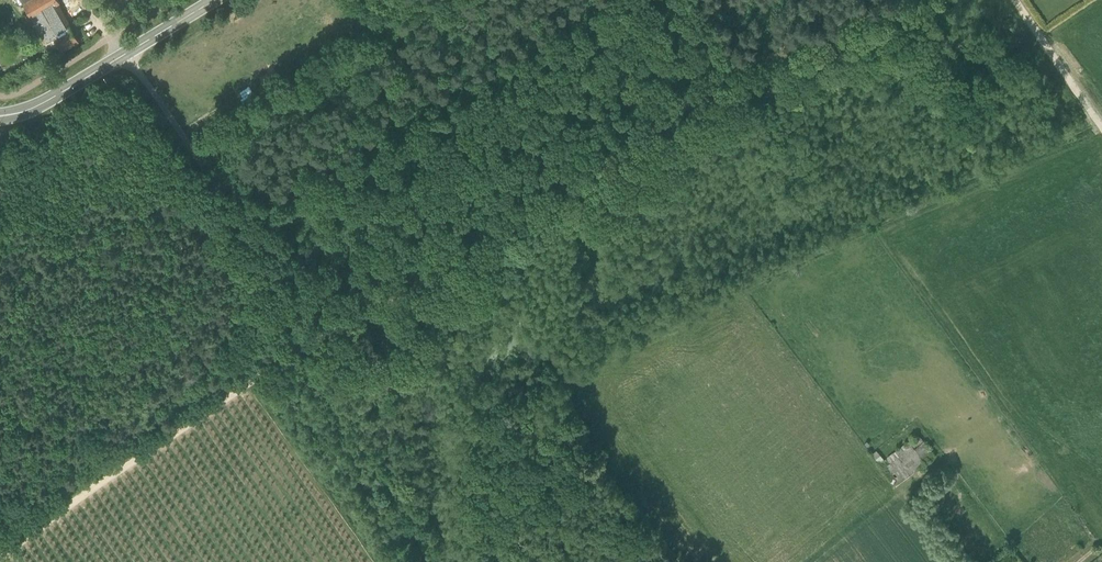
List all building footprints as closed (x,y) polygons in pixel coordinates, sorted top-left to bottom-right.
[(60,50),(78,40),(70,25),(67,27),(54,5),(59,2),(57,0),(20,0),(40,33),(44,31),(48,38),(52,36),(60,50)] [(915,448),(909,441),(880,462),(896,485),(927,464),(925,461),(934,456),(924,441),(915,448)]
